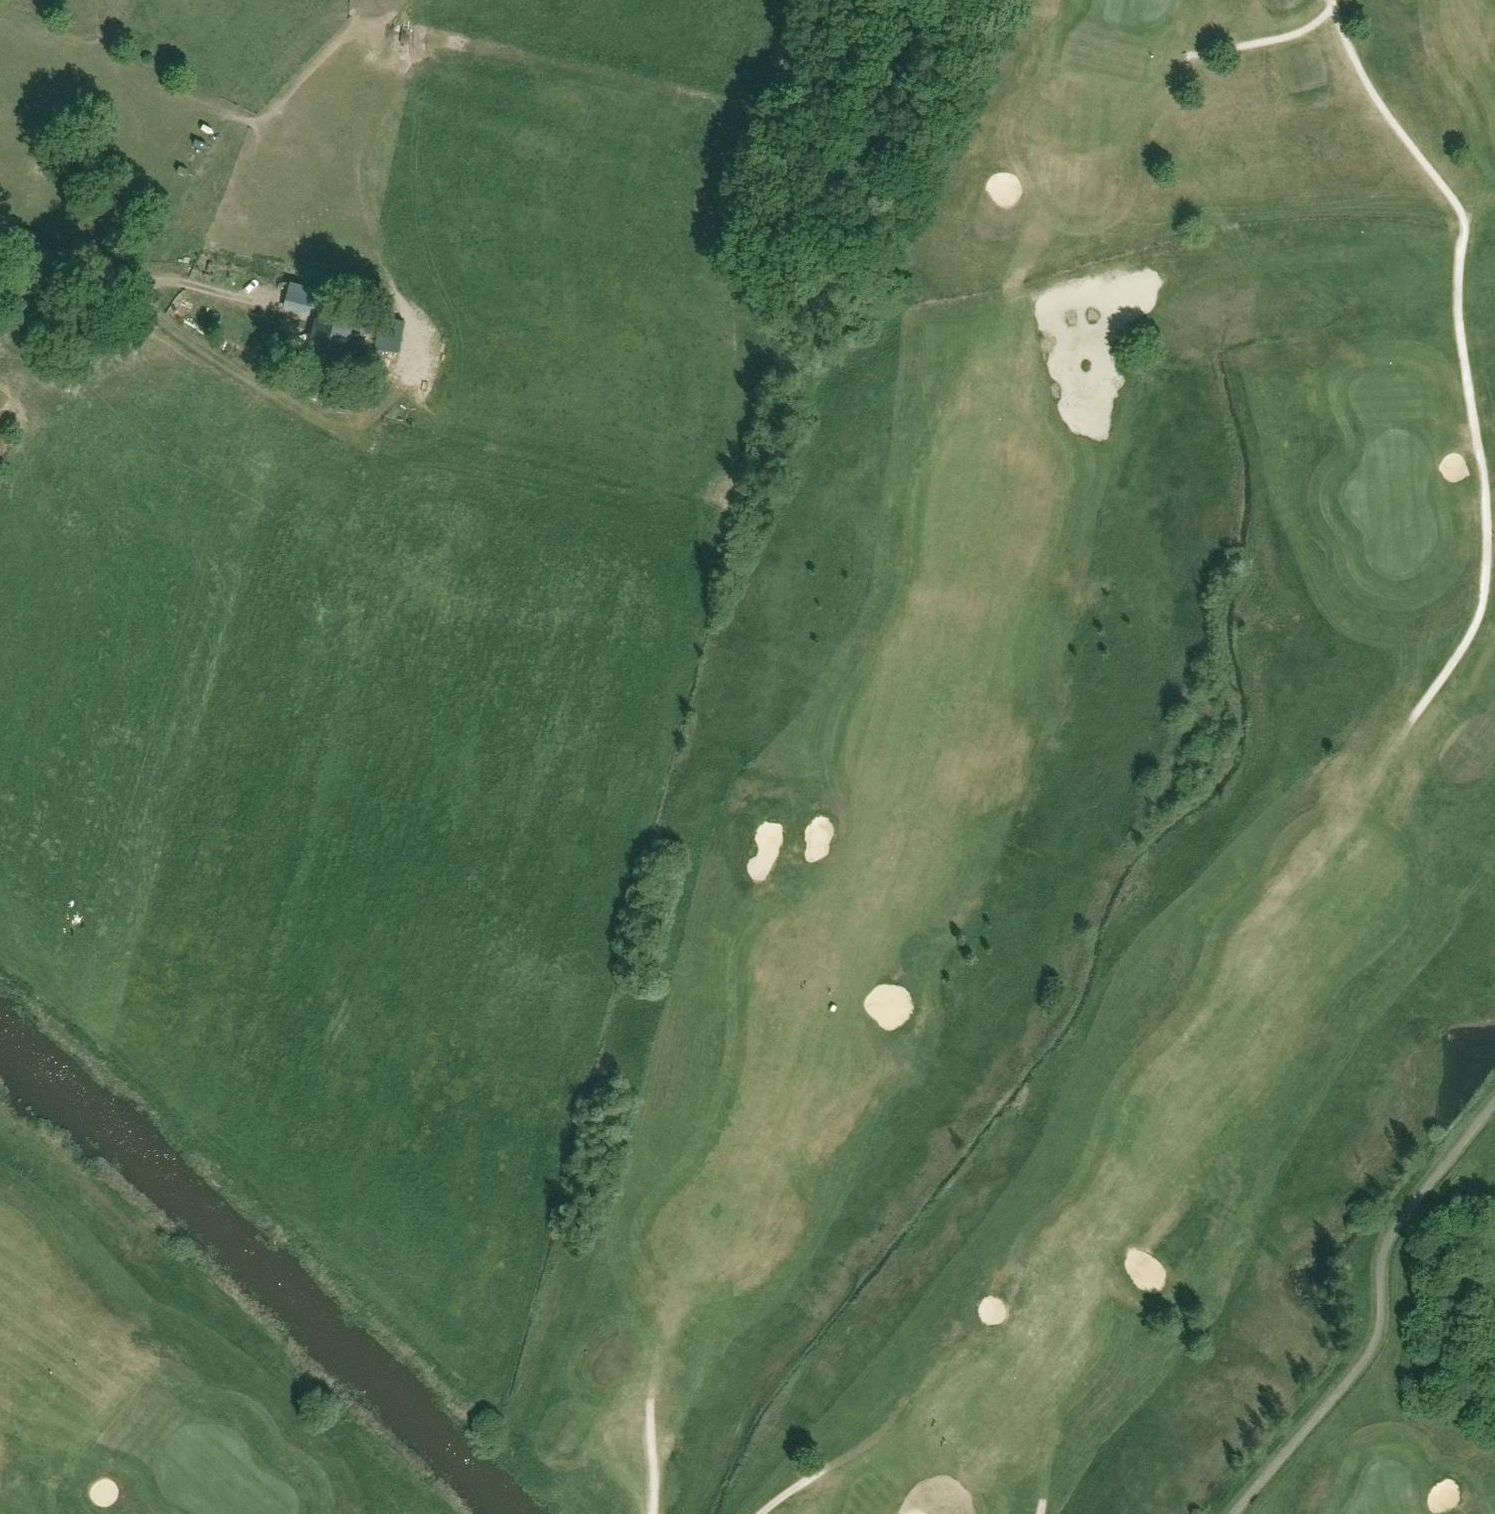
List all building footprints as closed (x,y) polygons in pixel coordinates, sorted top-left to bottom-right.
[(292,294),(289,305),(309,311),(312,300),(292,294)] [(342,373),(349,341),(362,344),(367,323),(350,319),(347,332),(317,325),(308,365),(342,373)]
